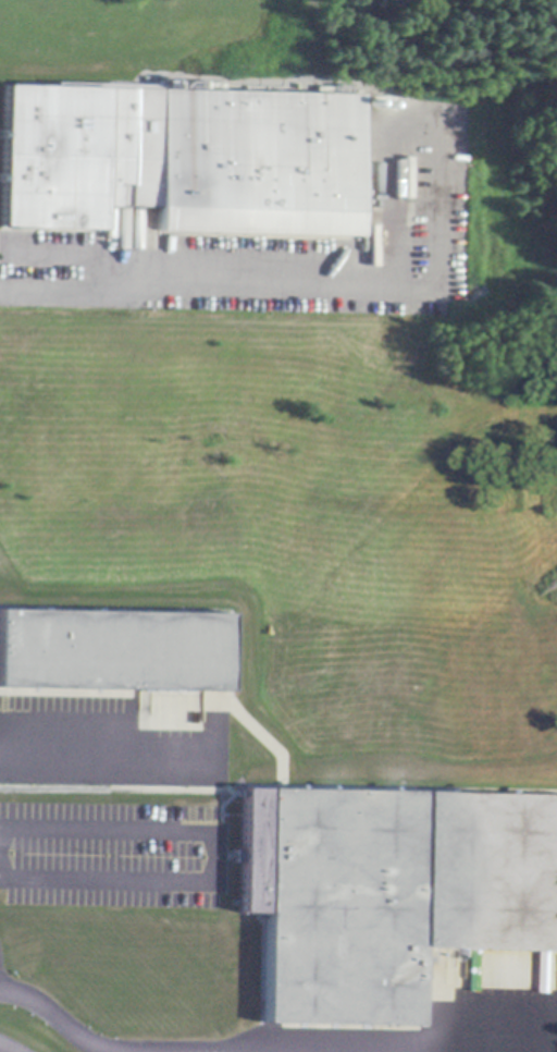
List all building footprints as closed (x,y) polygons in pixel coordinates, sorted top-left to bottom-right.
[(102,232),(0,229),(1,184),(0,184),(0,175),(2,175),(2,142),(0,142),(0,131),(3,132),(4,87),(106,90),(106,89),(109,89),(132,90),(152,90),(164,91),(164,93),(165,93),(188,93),(198,93),(361,97),(357,237),(157,232),(158,209),(102,208),(102,232)] [(158,252),(189,253),(190,237),(158,236),(158,252)] [(134,692),(0,689),(0,611),(231,615),(230,694),(205,693),(134,692)] [(247,791),(556,796),(556,952),(476,951),(476,961),(470,961),(470,951),(458,950),(421,950),(421,959),(432,959),(431,965),(430,965),(430,981),(421,981),(420,1028),(282,1026),(264,1025),(267,915),(253,915),(240,915),(242,865),(234,865),(234,852),(243,853),(244,799),(240,799),(240,798),(240,794),(240,793),(244,793),(244,791),(247,791)]
